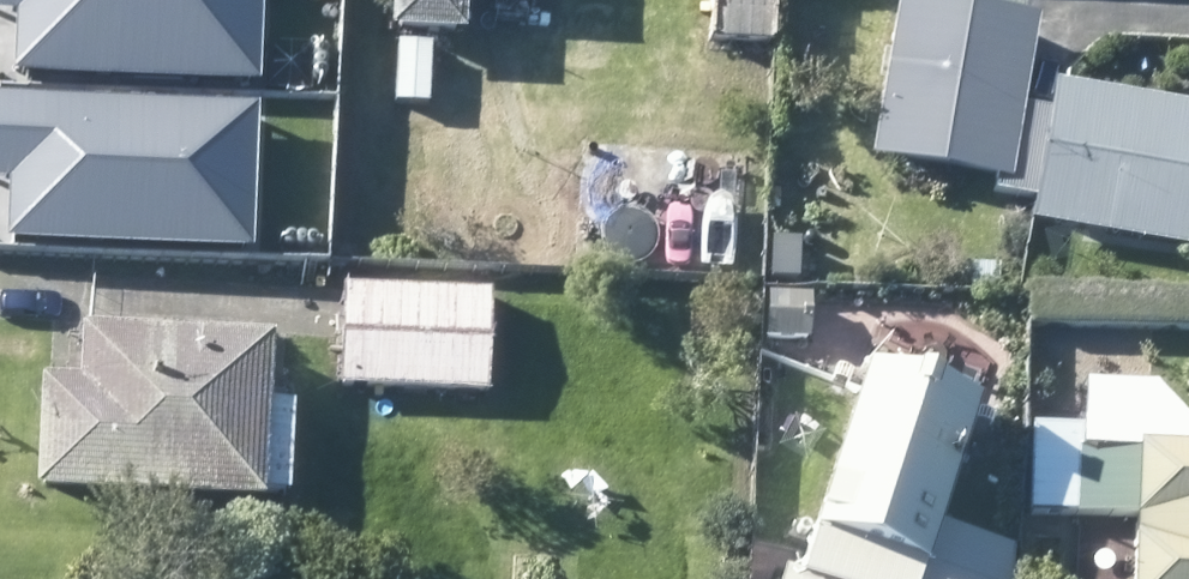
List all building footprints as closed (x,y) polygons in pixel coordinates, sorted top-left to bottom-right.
[(387,36),(461,39),(461,30),(463,0),(389,0),(387,36)] [(708,44),(769,48),(772,0),(711,0),(708,44)] [(967,8),(928,0),(897,0),(869,162),(996,184),(995,193),(1033,199),(1047,112),(1019,108),(1035,20),(967,8)] [(56,78),(58,23),(0,20),(0,104),(54,106),(56,78)] [(427,106),(430,44),(396,43),(393,105),(427,106)] [(1073,89),(1052,86),(1047,112),(1033,199),(1028,223),(1184,251),(1182,260),(1188,261),(1188,110),(1141,101),(1073,89)] [(580,139),(571,261),(738,273),(747,151),(580,139)] [(809,255),(775,253),(774,286),(808,289),(809,255)] [(430,289),(424,289),(340,287),(339,335),(338,388),(484,393),(488,290),(430,289)] [(772,292),(770,371),(821,372),(823,292),(772,292)] [(264,406),(267,339),(80,330),(77,385),(50,383),(39,383),(35,495),(258,504),(258,497),(302,498),(305,409),(264,406)] [(885,379),(864,371),(811,521),(814,521),(796,578),(782,572),(780,578),(915,578),(933,527),(974,409),(954,401),(885,379)] [(1076,430),(1029,427),(1027,516),(1128,520),(1127,578),(1188,578),(1188,455),(1136,454),(1136,458),(1075,455),(1076,430)]
